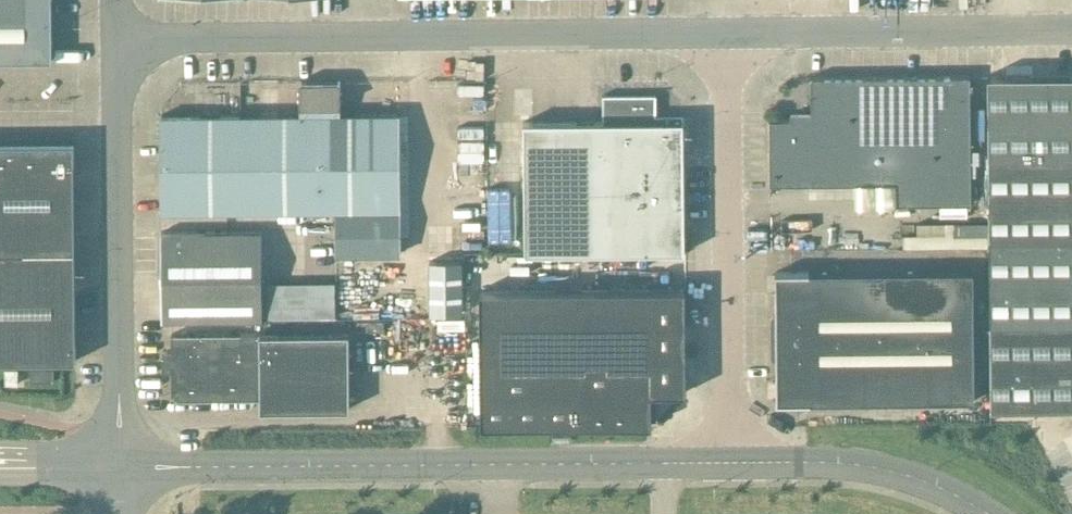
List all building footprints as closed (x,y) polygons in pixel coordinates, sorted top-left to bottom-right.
[(52,0),(0,0),(0,61),(53,60),(52,0)] [(988,75),(991,407),(1071,406),(1071,74),(988,75)] [(971,202),(971,75),(811,76),(812,118),(769,118),(770,183),(896,182),(896,203),(971,202)] [(401,253),(400,114),(341,114),(340,79),(300,80),(300,114),(160,115),(161,211),(335,210),(335,253),(401,253)] [(684,250),(683,119),(656,120),(656,94),(603,94),(603,120),(524,121),(525,251),(684,250)] [(75,250),(74,141),(0,142),(0,360),(76,359),(75,250)] [(519,203),(504,204),(504,233),(520,233),(519,203)] [(262,319),(262,231),(161,232),(162,319),(262,319)] [(430,260),(430,313),(460,313),(460,260),(430,260)] [(975,400),(974,335),(974,270),(776,271),(776,315),(775,315),(772,320),(772,353),(775,359),(777,359),(777,402),(975,400)] [(685,391),(684,288),(480,289),(481,425),(651,424),(651,391),(685,391)] [(350,408),(349,332),(171,333),(171,350),(163,350),(163,370),(171,370),(172,400),(261,399),(261,408),(350,408)] [(6,381),(19,381),(19,366),(6,366),(6,381)] [(55,381),(55,368),(31,368),(31,381),(55,381)]
